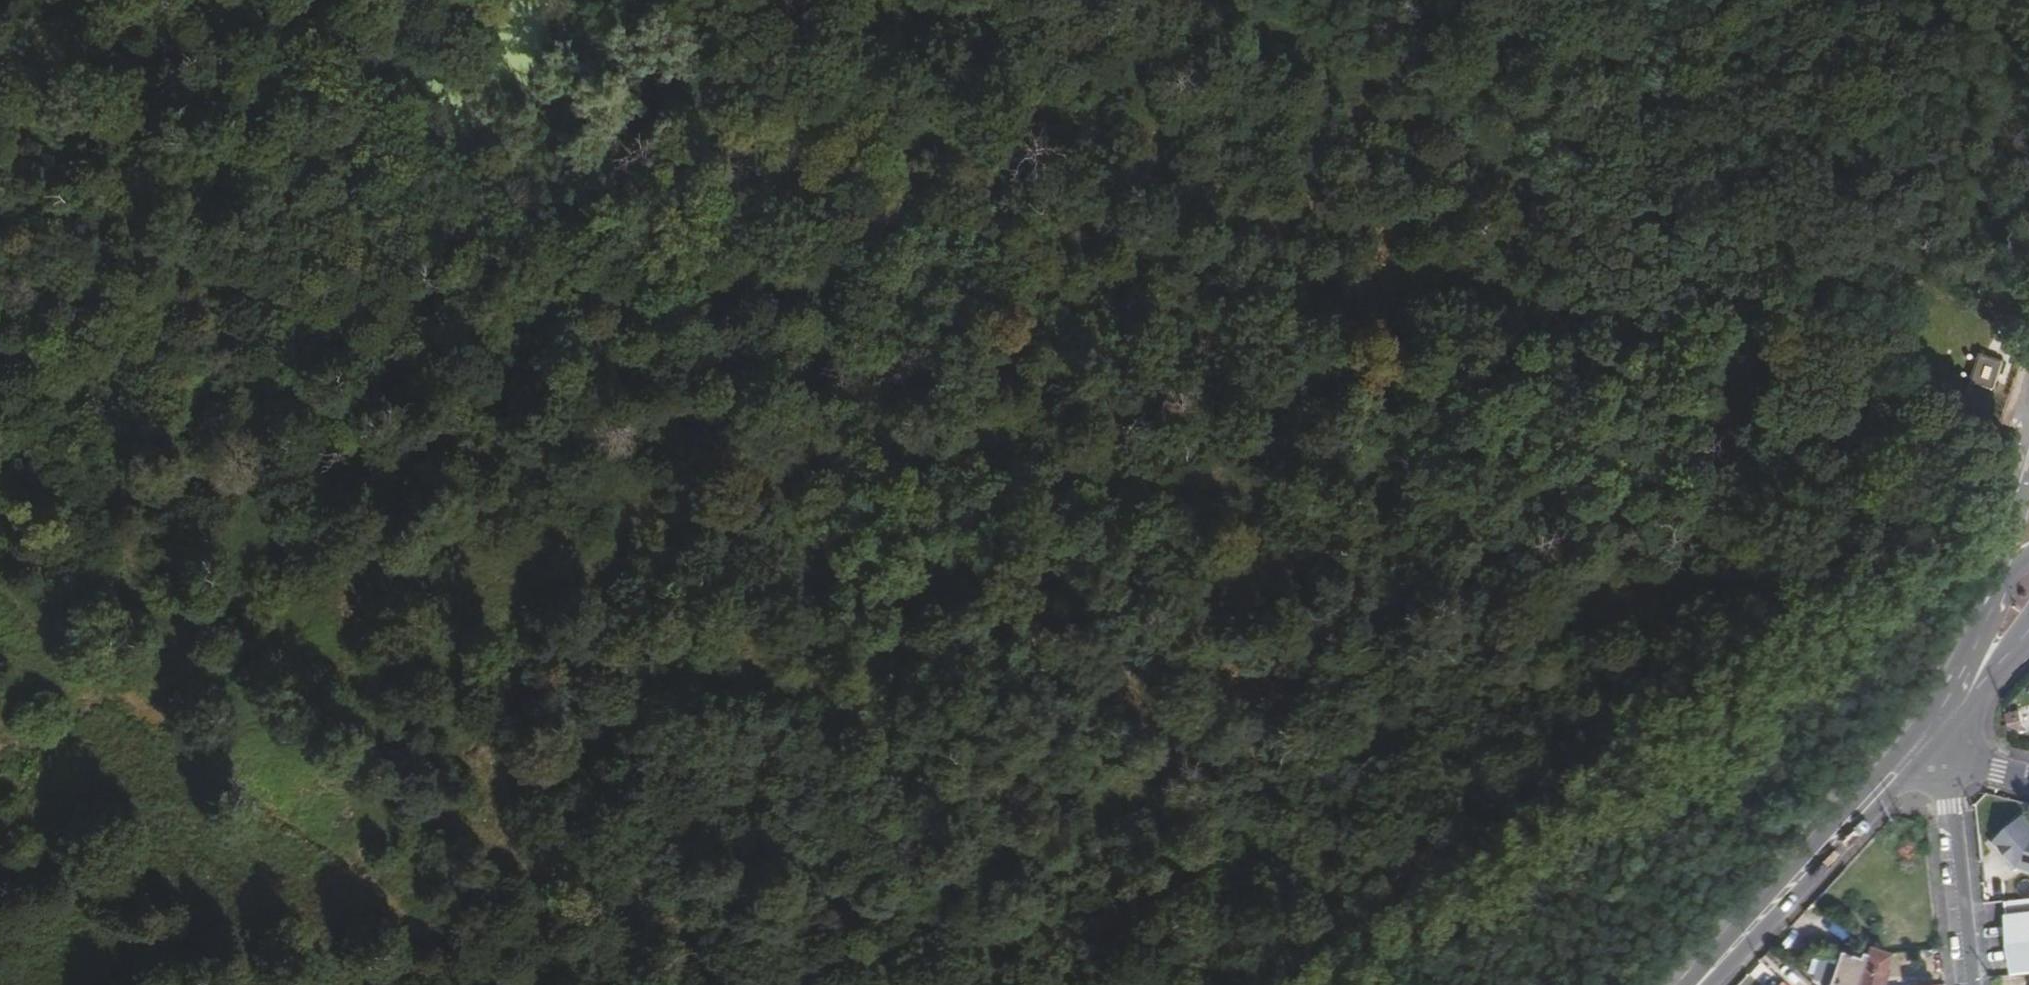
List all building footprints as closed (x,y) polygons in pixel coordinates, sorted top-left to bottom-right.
[(1997,358),(1975,351),(1966,379),(1988,387),(1997,358)] [(2004,718),(2009,737),(2022,734),(2016,714),(2004,718)] [(2028,857),(2028,823),(2027,824),(2023,819),(1991,848),(2013,872),(2025,861),(2028,857)] [(2004,905),(2012,978),(2028,976),(2028,902),(2004,905)] [(1884,959),(1866,953),(1863,961),(1855,984),(1875,984),(1884,959)] [(1863,961),(1858,959),(1856,964),(1834,957),(1825,984),(1855,984),(1863,961)]
